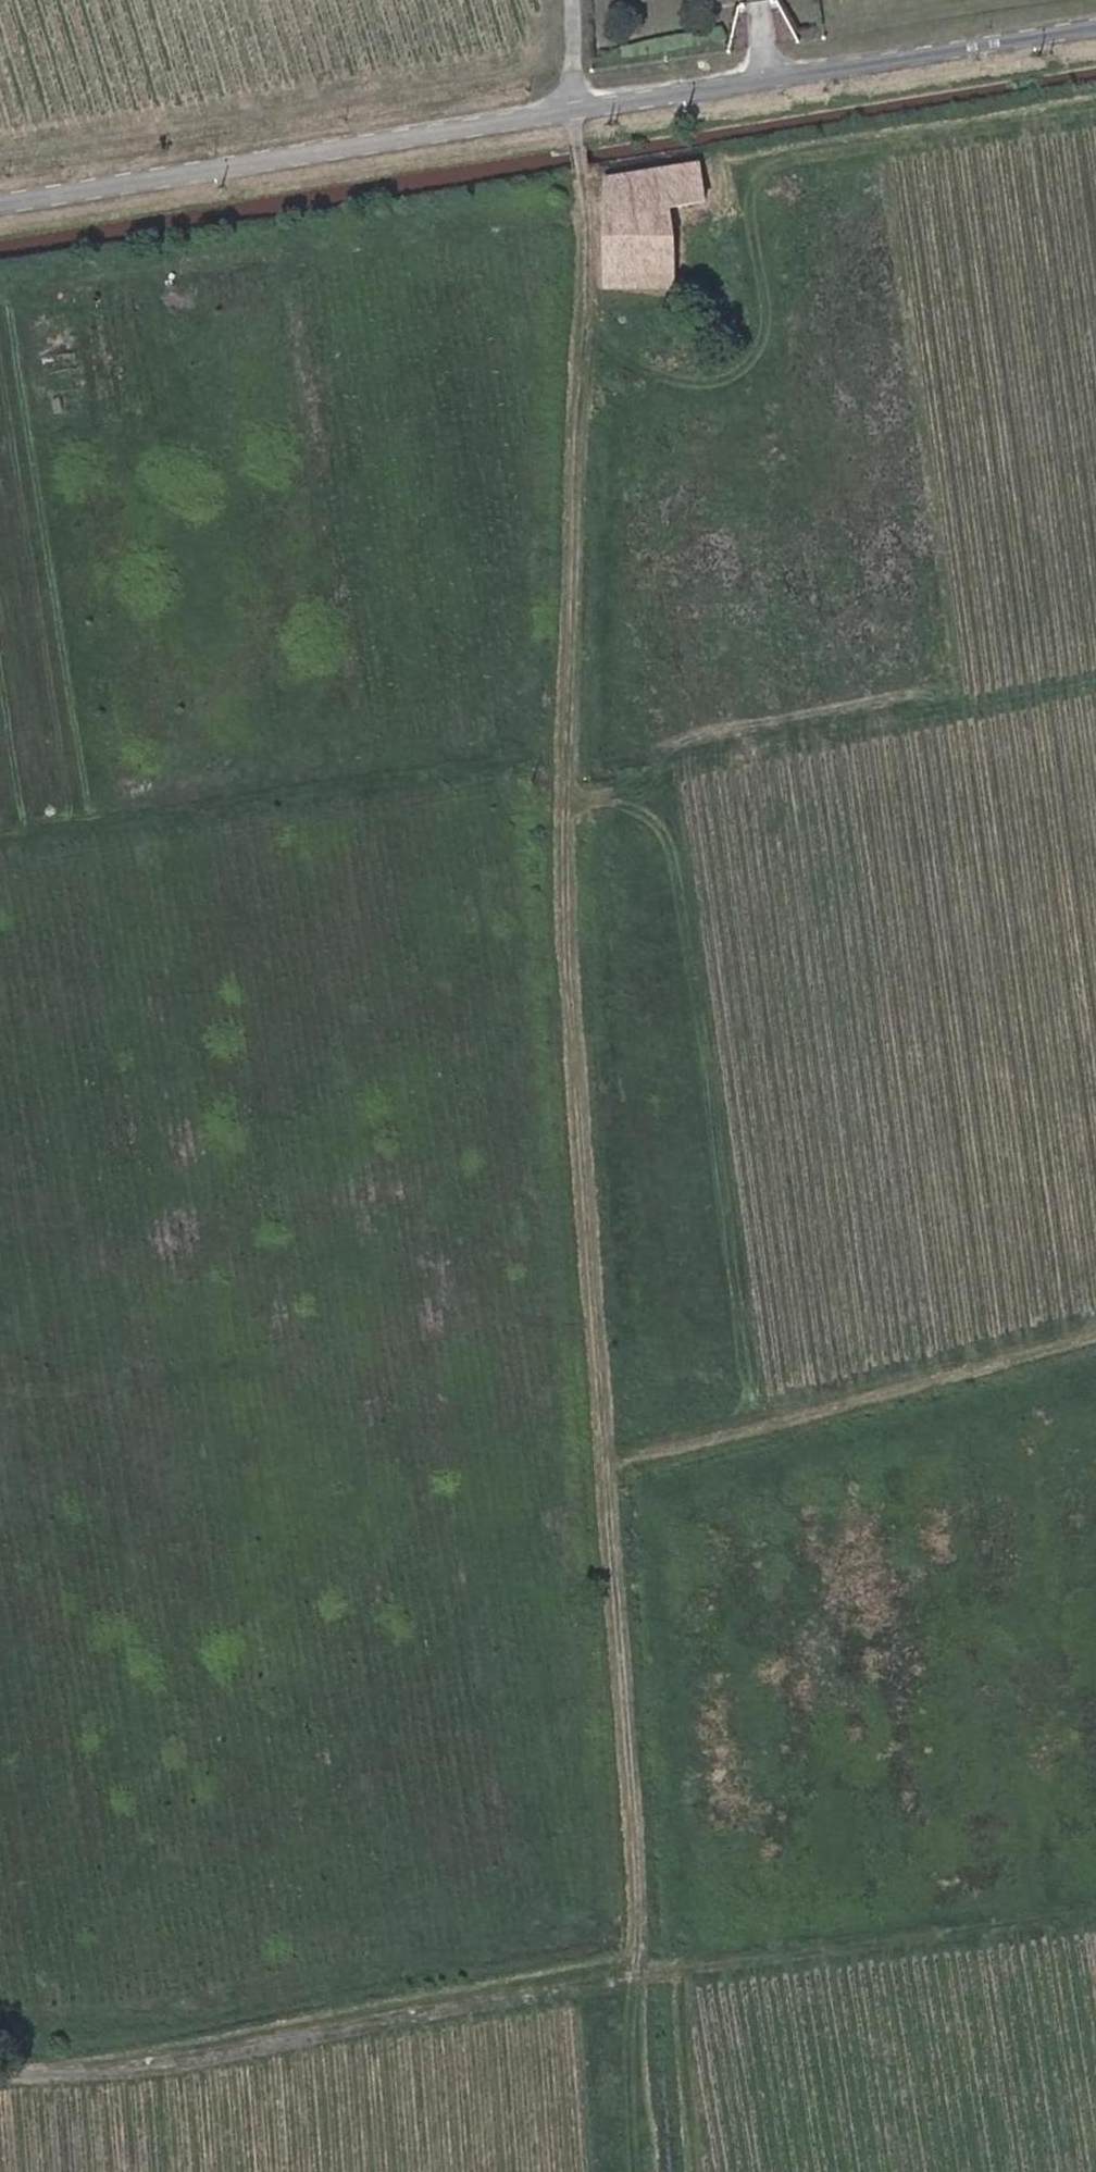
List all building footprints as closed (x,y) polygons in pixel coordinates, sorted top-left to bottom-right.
[(701,165),(609,177),(607,290),(672,289),(717,278),(701,165)]
